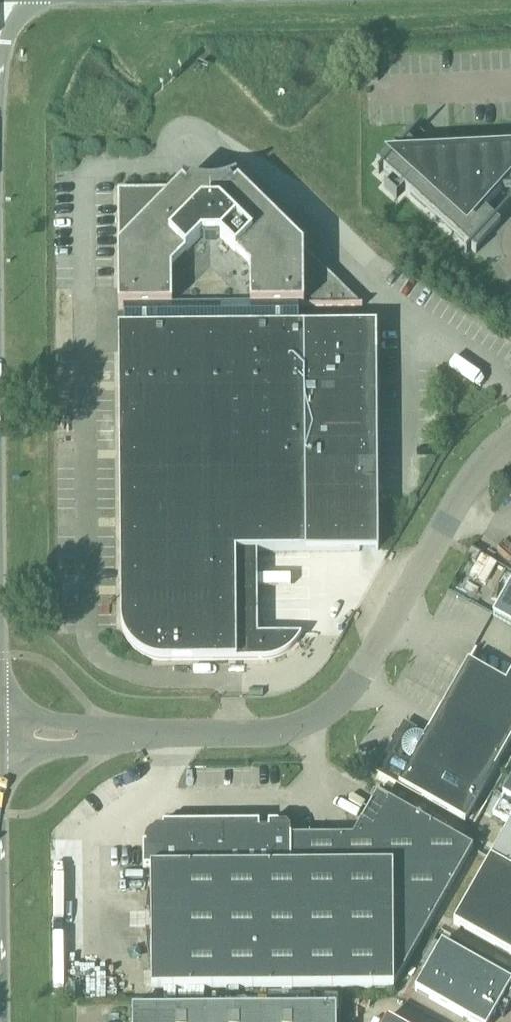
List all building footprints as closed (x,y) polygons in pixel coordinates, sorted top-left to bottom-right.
[(476,253),(467,244),(488,221),(480,213),(503,188),(510,188),(510,148),(438,151),(438,154),(417,156),(404,144),(382,168),(377,163),(376,164),(381,169),(377,174),(378,175),(382,170),(469,248),(465,253),(466,254),(470,250),(475,254),(476,253)] [(186,189),(182,185),(178,189),(117,190),(119,249),(118,251),(118,309),(123,309),(124,327),(118,327),(120,618),(120,620),(121,622),(121,625),(122,628),(122,630),(123,633),(124,635),(125,637),(127,640),(128,642),(130,644),(133,648),(135,650),(137,651),(139,653),(144,656),(149,658),(154,659),(156,660),(159,660),(164,660),(263,660),(265,659),(268,659),(271,659),(276,657),(281,655),(283,654),(285,653),(288,652),(290,650),(294,646),(297,642),(299,640),(300,638),(301,636),(302,633),(304,630),(305,627),(305,625),(306,622),(306,619),(306,617),(306,614),(236,615),(235,552),(377,551),(378,551),(376,325),(299,326),(298,308),(362,308),(362,306),(361,306),(238,185),(234,189),(228,182),(226,181),(223,179),(221,178),(218,176),(214,175),(210,175),(208,175),(204,176),(202,176),(198,178),(195,180),(193,182),(192,183),(191,185),(186,189)] [(465,558),(466,559),(470,561),(475,564),(478,560),(481,554),(471,548),(465,558)] [(493,616),(510,626),(510,585),(493,616)] [(505,683),(468,662),(453,689),(510,722),(510,673),(505,683)] [(378,772),(465,822),(509,743),(510,740),(510,722),(453,689),(425,737),(404,726),(378,772)] [(502,797),(510,802),(510,776),(500,796),(502,797)] [(473,847),(377,793),(352,836),(291,837),(291,836),(290,836),(290,828),(286,824),(278,824),(268,824),(268,830),(259,830),(259,824),(162,825),(162,828),(156,828),(146,839),(146,845),(143,845),(143,869),(151,869),(150,883),(148,883),(147,889),(145,909),(145,929),(147,949),(149,963),(151,964),(151,990),(393,988),(393,983),(396,982),(473,847)] [(502,797),(492,814),(510,824),(490,860),(510,872),(510,802),(502,797)] [(490,860),(453,924),(510,956),(510,872),(490,860)] [(510,1004),(510,984),(441,944),(415,991),(470,1021),(490,1021),(495,1013),(504,1017),(510,1004)] [(132,1010),(132,1021),(336,1021),(336,1009),(132,1010)]
